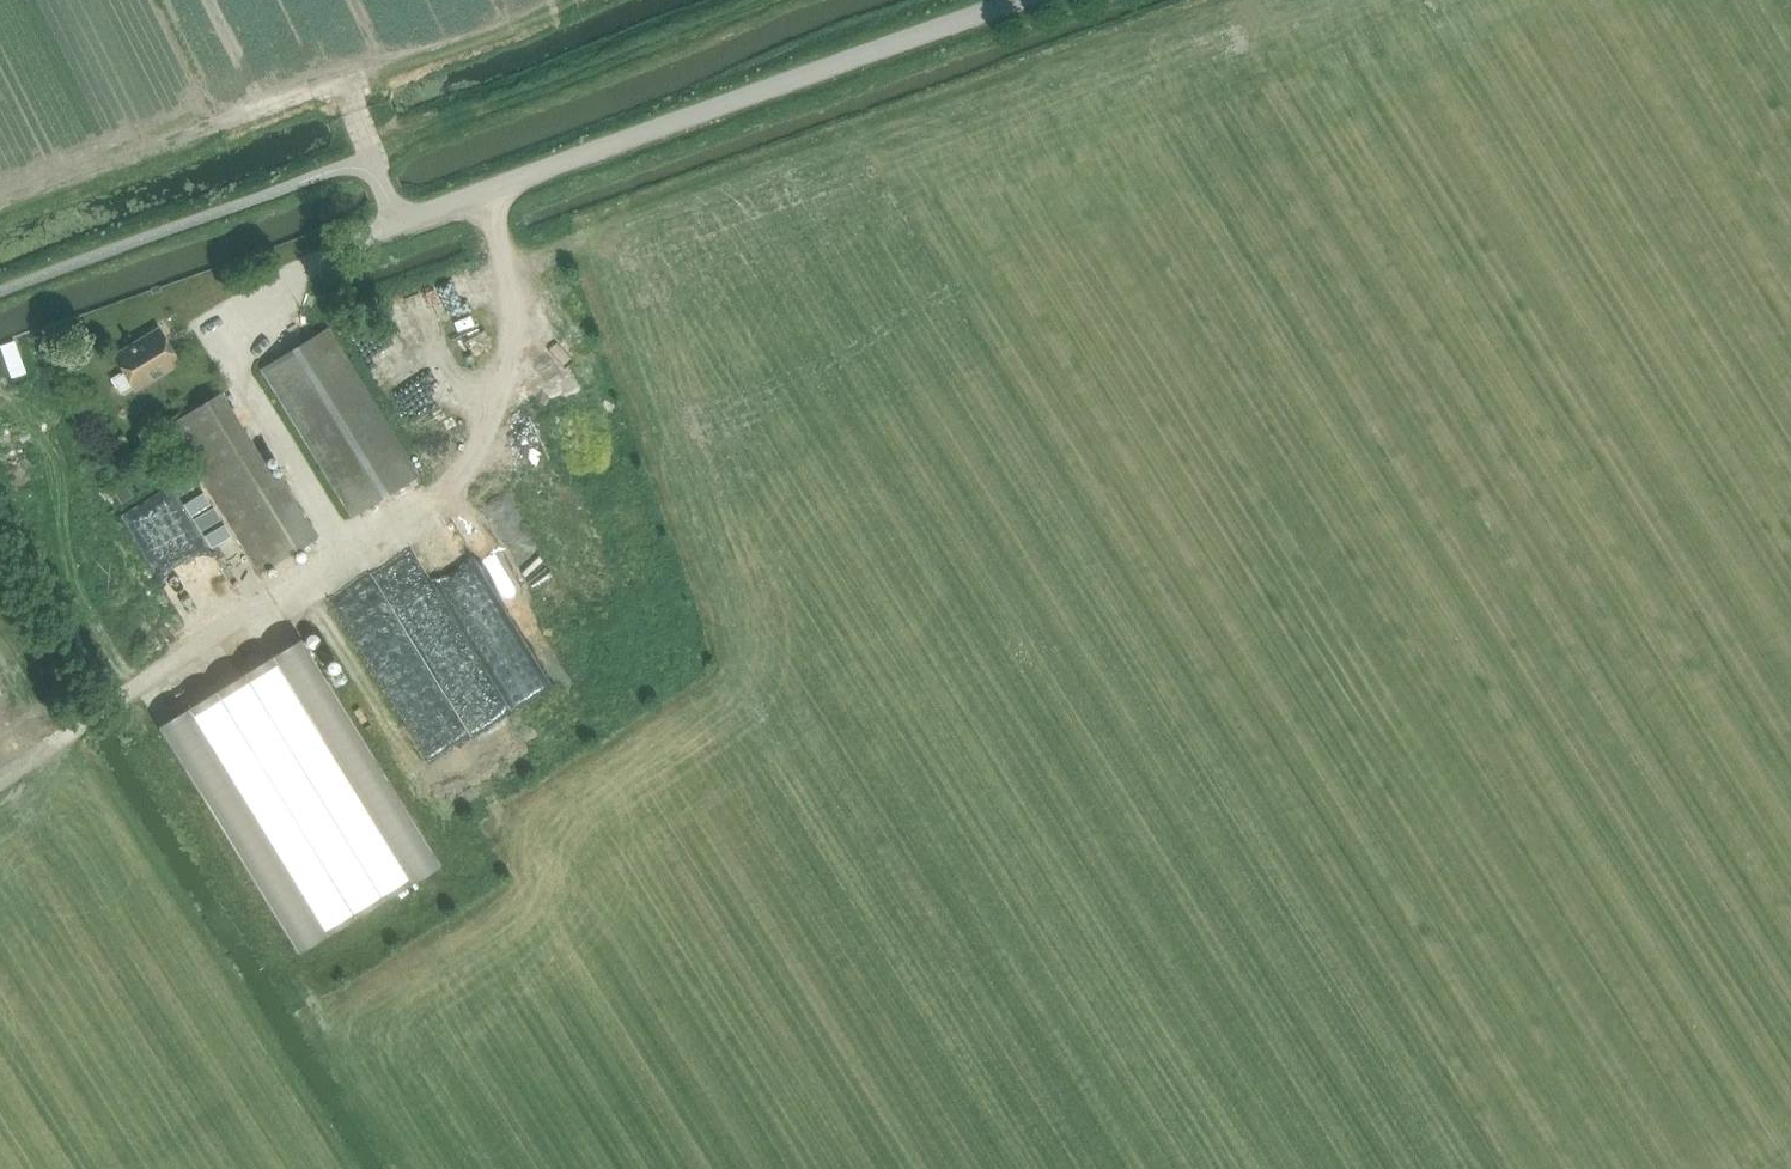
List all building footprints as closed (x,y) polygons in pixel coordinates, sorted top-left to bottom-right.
[(339,334),(344,330),(340,324),(334,327),(339,334)] [(261,368),(352,516),(418,475),(327,328),(261,368)] [(115,356),(135,389),(178,363),(158,329),(115,356)] [(169,424),(259,572),(311,541),(220,393),(169,424)] [(445,527),(417,541),(455,617),(483,603),(445,527)] [(393,582),(411,563),(396,549),(378,568),(393,582)] [(301,639),(159,727),(297,951),(439,864),(301,639)]
